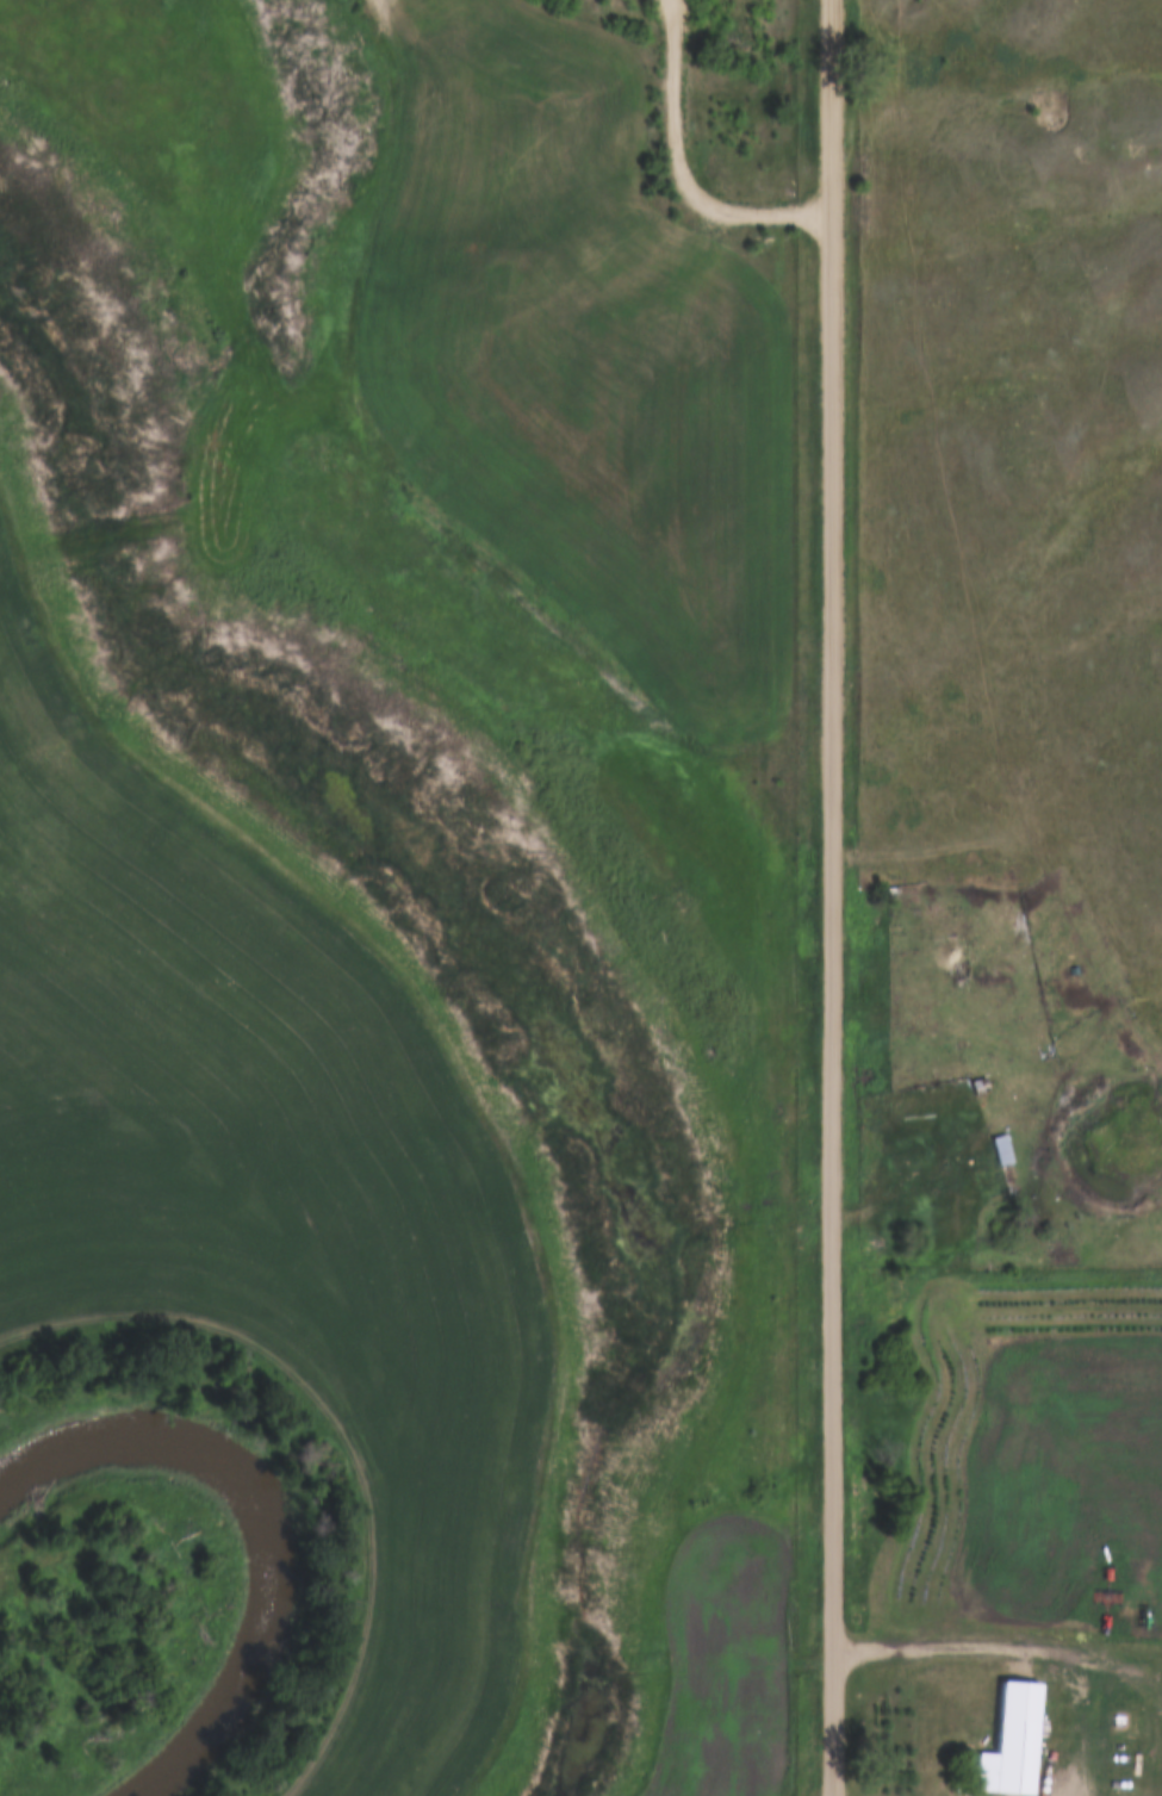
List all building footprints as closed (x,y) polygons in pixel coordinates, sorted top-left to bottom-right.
[(974,1082),(975,1095),(995,1094),(994,1081),(974,1082)] [(994,1138),(998,1168),(1015,1166),(1010,1135),(994,1138)] [(1019,1795),(1037,1795),(1041,1722),(994,1720),(992,1755),(978,1755),(976,1794),(1019,1795)]
